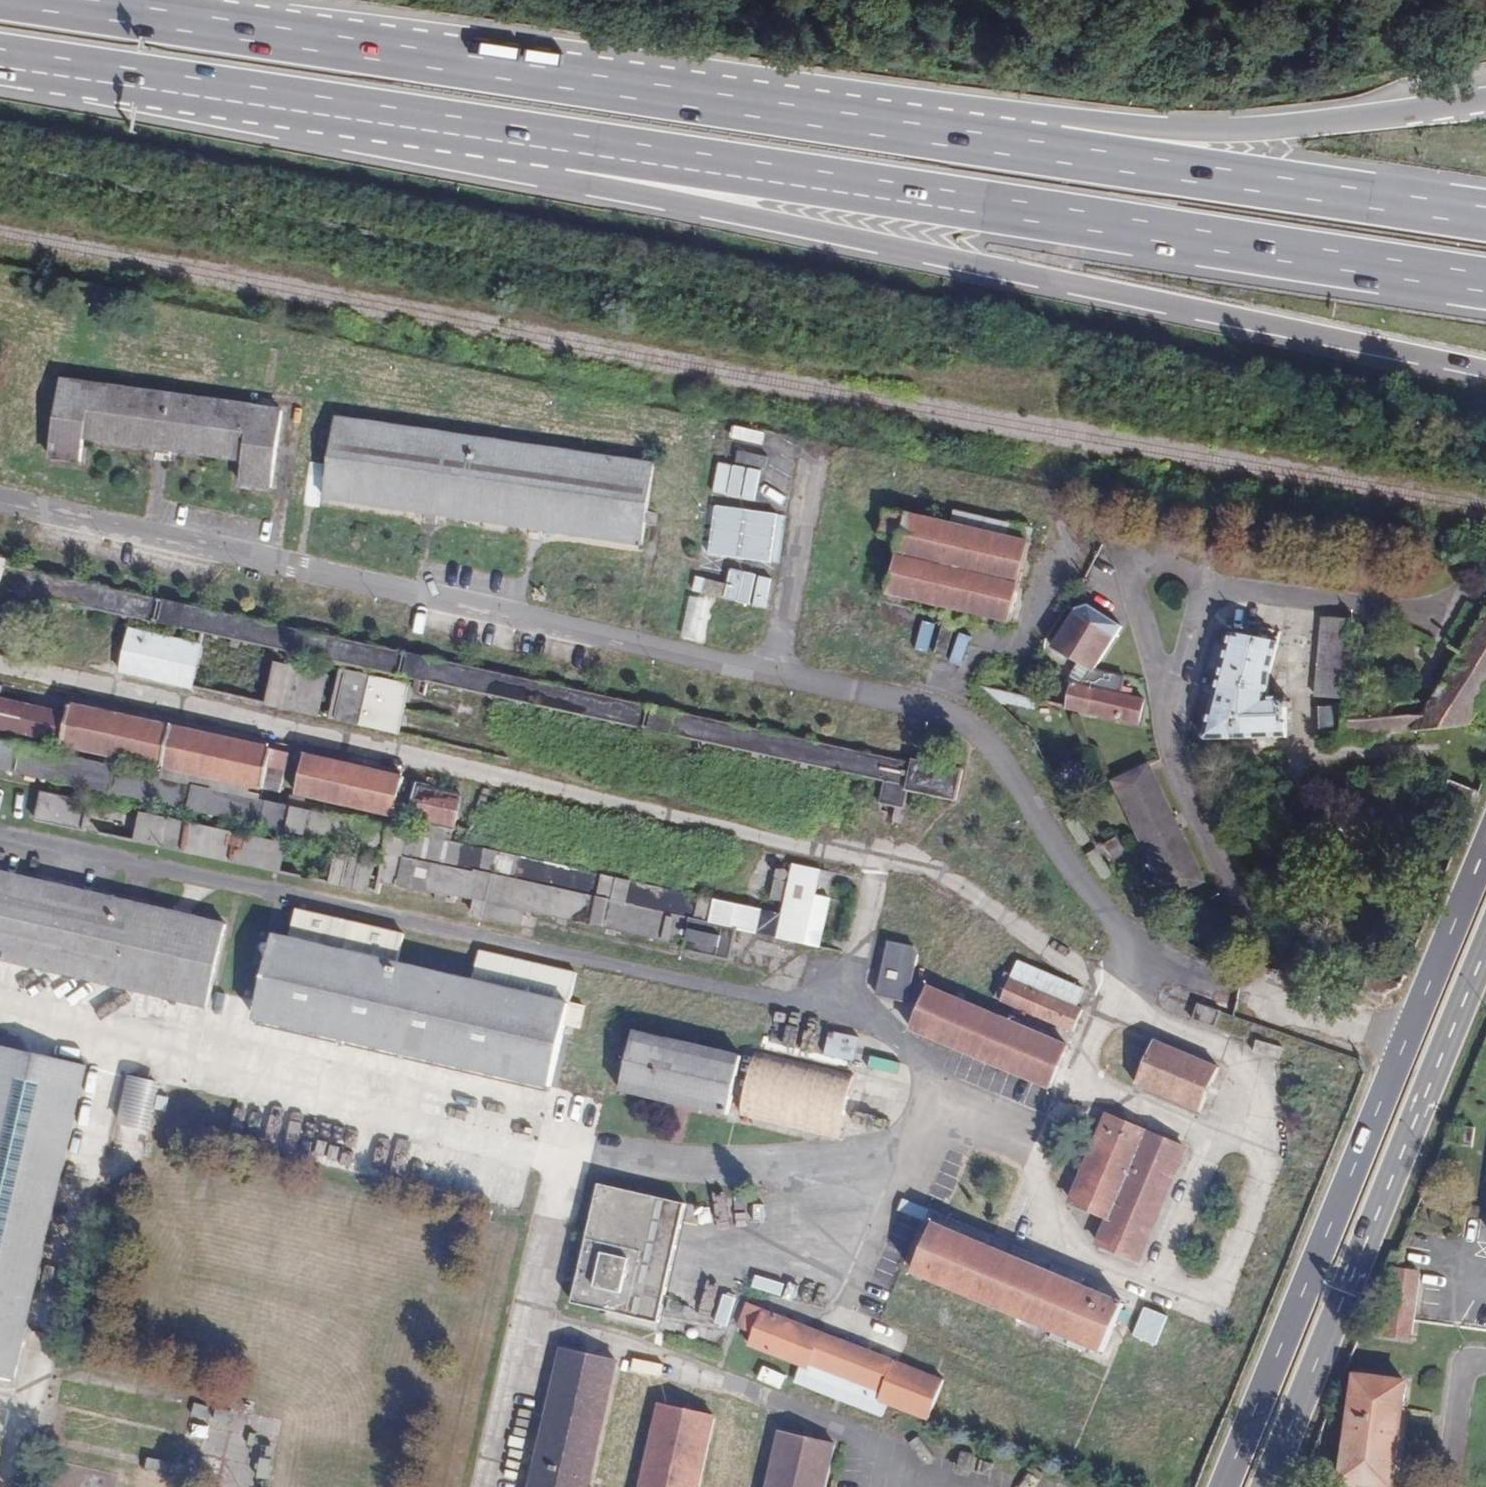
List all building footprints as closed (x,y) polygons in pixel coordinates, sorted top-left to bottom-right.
[(271,488),(282,411),(62,380),(51,457),(81,461),(84,438),(245,460),(242,484),(271,488)] [(653,464),(336,418),(329,467),(330,467),(328,476),(325,499),(426,514),(426,513),(435,514),(435,515),(436,515),(531,529),(531,528),(540,529),(540,530),(541,530),(642,545),(645,523),(644,522),(645,514),(647,514),(646,513),(653,464)] [(713,505),(708,556),(776,562),(780,512),(713,505)] [(1032,528),(956,511),(952,525),(906,514),(906,516),(886,511),(881,535),(901,540),(888,593),(1011,622),(1032,528)] [(2,594),(3,590),(885,781),(880,803),(904,809),(908,791),(956,801),(964,770),(913,759),(912,763),(8,566),(9,562),(0,560),(0,594),(2,594)] [(765,608),(772,578),(731,568),(724,598),(765,608)] [(694,576),(683,638),(708,643),(720,581),(694,576)] [(1081,685),(1090,670),(1094,672),(1123,627),(1089,606),(1080,609),(1078,608),(1053,648),(1078,663),(1067,682),(1073,683),(1068,707),(1140,725),(1145,699),(1126,695),(1122,694),(1081,685)] [(1432,700),(1320,707),(1320,737),(1471,725),(1485,701),(1485,617),(1432,700)] [(1353,621),(1322,619),(1316,696),(1346,699),(1353,621)] [(929,650),(933,622),(922,620),(918,648),(929,650)] [(194,688),(203,647),(130,630),(120,671),(194,688)] [(1270,674),(1279,642),(1232,632),(1204,738),(1206,740),(1287,738),(1287,697),(1269,698),(1268,697),(1270,674)] [(318,716),(327,675),(276,663),(268,705),(318,716)] [(347,671),(335,720),(400,735),(410,685),(347,671)] [(61,754),(0,740),(0,771),(386,854),(384,865),(383,865),(377,894),(380,894),(382,883),(408,889),(457,895),(476,899),(473,915),(522,925),(526,910),(686,945),(685,950),(730,960),(736,930),(805,945),(808,929),(822,932),(829,898),(816,895),(821,870),(793,864),(791,875),(788,874),(787,872),(784,869),(780,869),(778,871),(777,874),(777,875),(778,879),(782,880),(785,880),(786,879),(790,879),(782,915),(462,844),(409,832),(263,799),(265,789),(281,793),(290,754),(74,707),(71,705),(69,715),(0,699),(0,729),(63,743),(61,754)] [(405,777),(306,755),(297,795),(395,817),(396,813),(408,816),(412,800),(400,797),(405,777)] [(1175,819),(1149,764),(1113,781),(1169,899),(1205,882),(1179,827),(1177,828),(1173,820),(1175,819)] [(1469,811),(1477,791),(1450,780),(1442,800),(1469,811)] [(419,786),(412,818),(455,827),(462,796),(419,786)] [(42,792),(39,806),(32,804),(28,819),(370,892),(376,863),(42,792)] [(455,827),(412,818),(409,832),(462,844),(471,830),(455,827)] [(1117,870),(1132,859),(1116,838),(1101,849),(1117,870)] [(226,925),(0,872),(0,960),(207,1008),(226,925)] [(295,908),(288,939),(394,964),(401,933),(295,908)] [(551,1087),(565,1024),(572,1025),(581,1028),(586,1007),(570,1003),(577,973),(480,951),(473,982),(394,964),(288,939),(275,936),(256,1019),(551,1087)] [(908,1002),(920,949),(889,942),(878,995),(908,1002)] [(1077,1007),(1084,990),(1019,962),(1013,976),(1006,973),(995,998),(1074,1032),(1083,1010),(1077,1007)] [(1051,1088),(1068,1046),(929,987),(912,1030),(1051,1088)] [(1221,1012),(1198,1004),(1193,1020),(1216,1028),(1221,1012)] [(729,1116),(742,1057),(635,1032),(621,1091),(729,1116)] [(825,1055),(854,1061),(859,1038),(829,1032),(825,1055)] [(1201,1112),(1220,1068),(1155,1040),(1136,1084),(1201,1112)] [(14,1381),(86,1067),(0,1048),(0,1378),(14,1381)] [(151,1132),(158,1081),(126,1076),(119,1128),(151,1132)] [(1139,1261),(1186,1149),(1108,1116),(1072,1202),(1109,1217),(1099,1244),(1139,1261)] [(657,1334),(687,1204),(602,1185),(575,1304),(608,1312),(606,1321),(657,1334)] [(1052,1265),(1049,1272),(934,1223),(913,1272),(1054,1331),(1051,1338),(1083,1351),(1085,1345),(1104,1353),(1125,1304),(1082,1286),(1086,1279),(1052,1265)] [(1412,1339),(1421,1274),(1394,1270),(1385,1335),(1412,1339)] [(756,1277),(753,1288),(776,1293),(779,1283),(756,1277)] [(730,1324),(735,1297),(723,1295),(719,1322),(730,1324)] [(929,1420),(935,1406),(947,1379),(748,1304),(739,1326),(756,1333),(750,1346),(808,1369),(802,1383),(884,1416),(888,1404),(929,1420)] [(1157,1347),(1169,1316),(1145,1307),(1133,1338),(1157,1347)] [(562,1350),(531,1486),(589,1486),(617,1362),(562,1350)] [(1356,1376),(1342,1480),(1388,1486),(1392,1486),(1406,1383),(1356,1376)] [(659,1405),(641,1486),(699,1486),(714,1418),(659,1405)] [(53,1459),(56,1445),(40,1442),(37,1455),(53,1459)]
